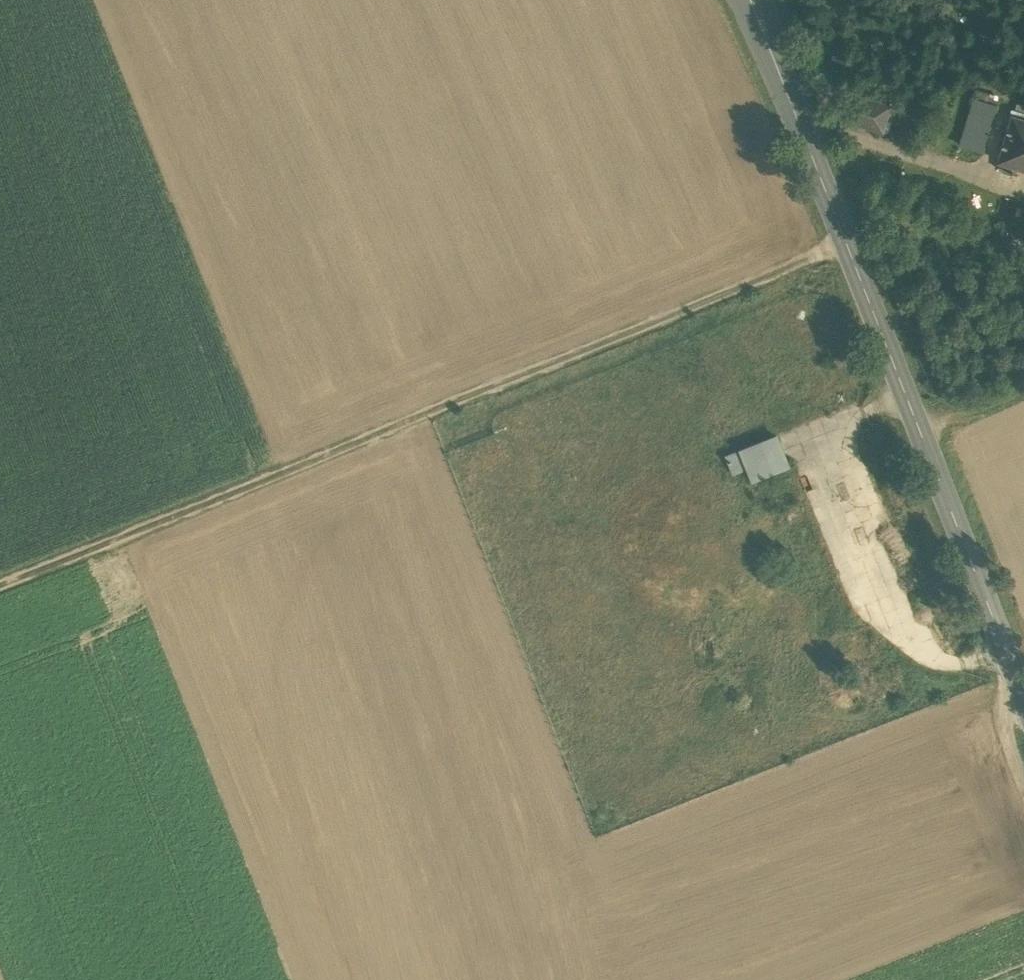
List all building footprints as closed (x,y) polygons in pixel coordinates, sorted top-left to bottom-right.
[(838,120),(884,134),(893,105),(847,91),(838,120)] [(960,145),(980,152),(996,109),(975,101),(960,145)] [(1011,117),(997,159),(1023,167),(1023,122),(1011,117)] [(754,483),(790,467),(776,436),(727,458),(734,475),(748,469),(754,483)]
